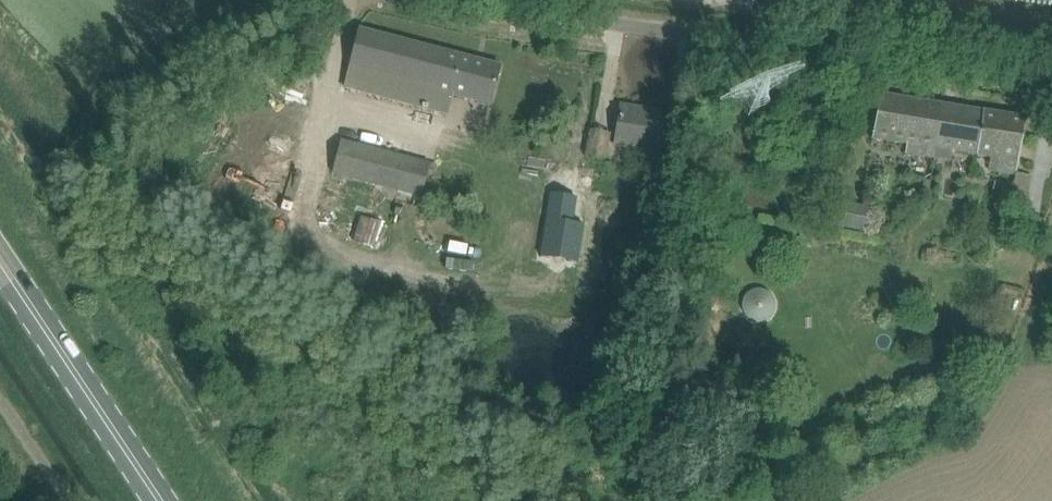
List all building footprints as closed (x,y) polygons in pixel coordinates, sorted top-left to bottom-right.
[(360,28),(355,49),(345,85),(425,106),(426,102),(442,107),(446,92),(490,104),(500,64),(360,28)] [(876,115),(872,138),(907,144),(936,149),(943,104),(880,93),(876,115)] [(943,104),(936,149),(992,157),(990,169),(996,170),(1016,173),(1022,139),(1025,117),(943,104)] [(622,114),(618,136),(616,147),(656,151),(661,121),(622,114)] [(333,174),(422,196),(430,161),(341,139),(333,174)] [(559,170),(551,220),(546,219),(539,262),(573,268),(581,225),(576,225),(585,175),(559,170)] [(871,205),(833,200),(826,230),(841,232),(842,227),(868,231),(871,205)] [(743,301),(743,304),(743,307),(744,311),(745,314),(747,316),(750,319),(753,320),(756,321),(759,322),(762,322),(766,321),(769,319),(771,317),(774,315),(775,312),(776,309),(777,306),(777,303),(776,300),(775,297),(773,294),(771,292),(769,290),(766,289),(763,288),(760,288),(757,288),(754,289),(751,290),(748,292),(746,295),(744,298),(743,301)]
